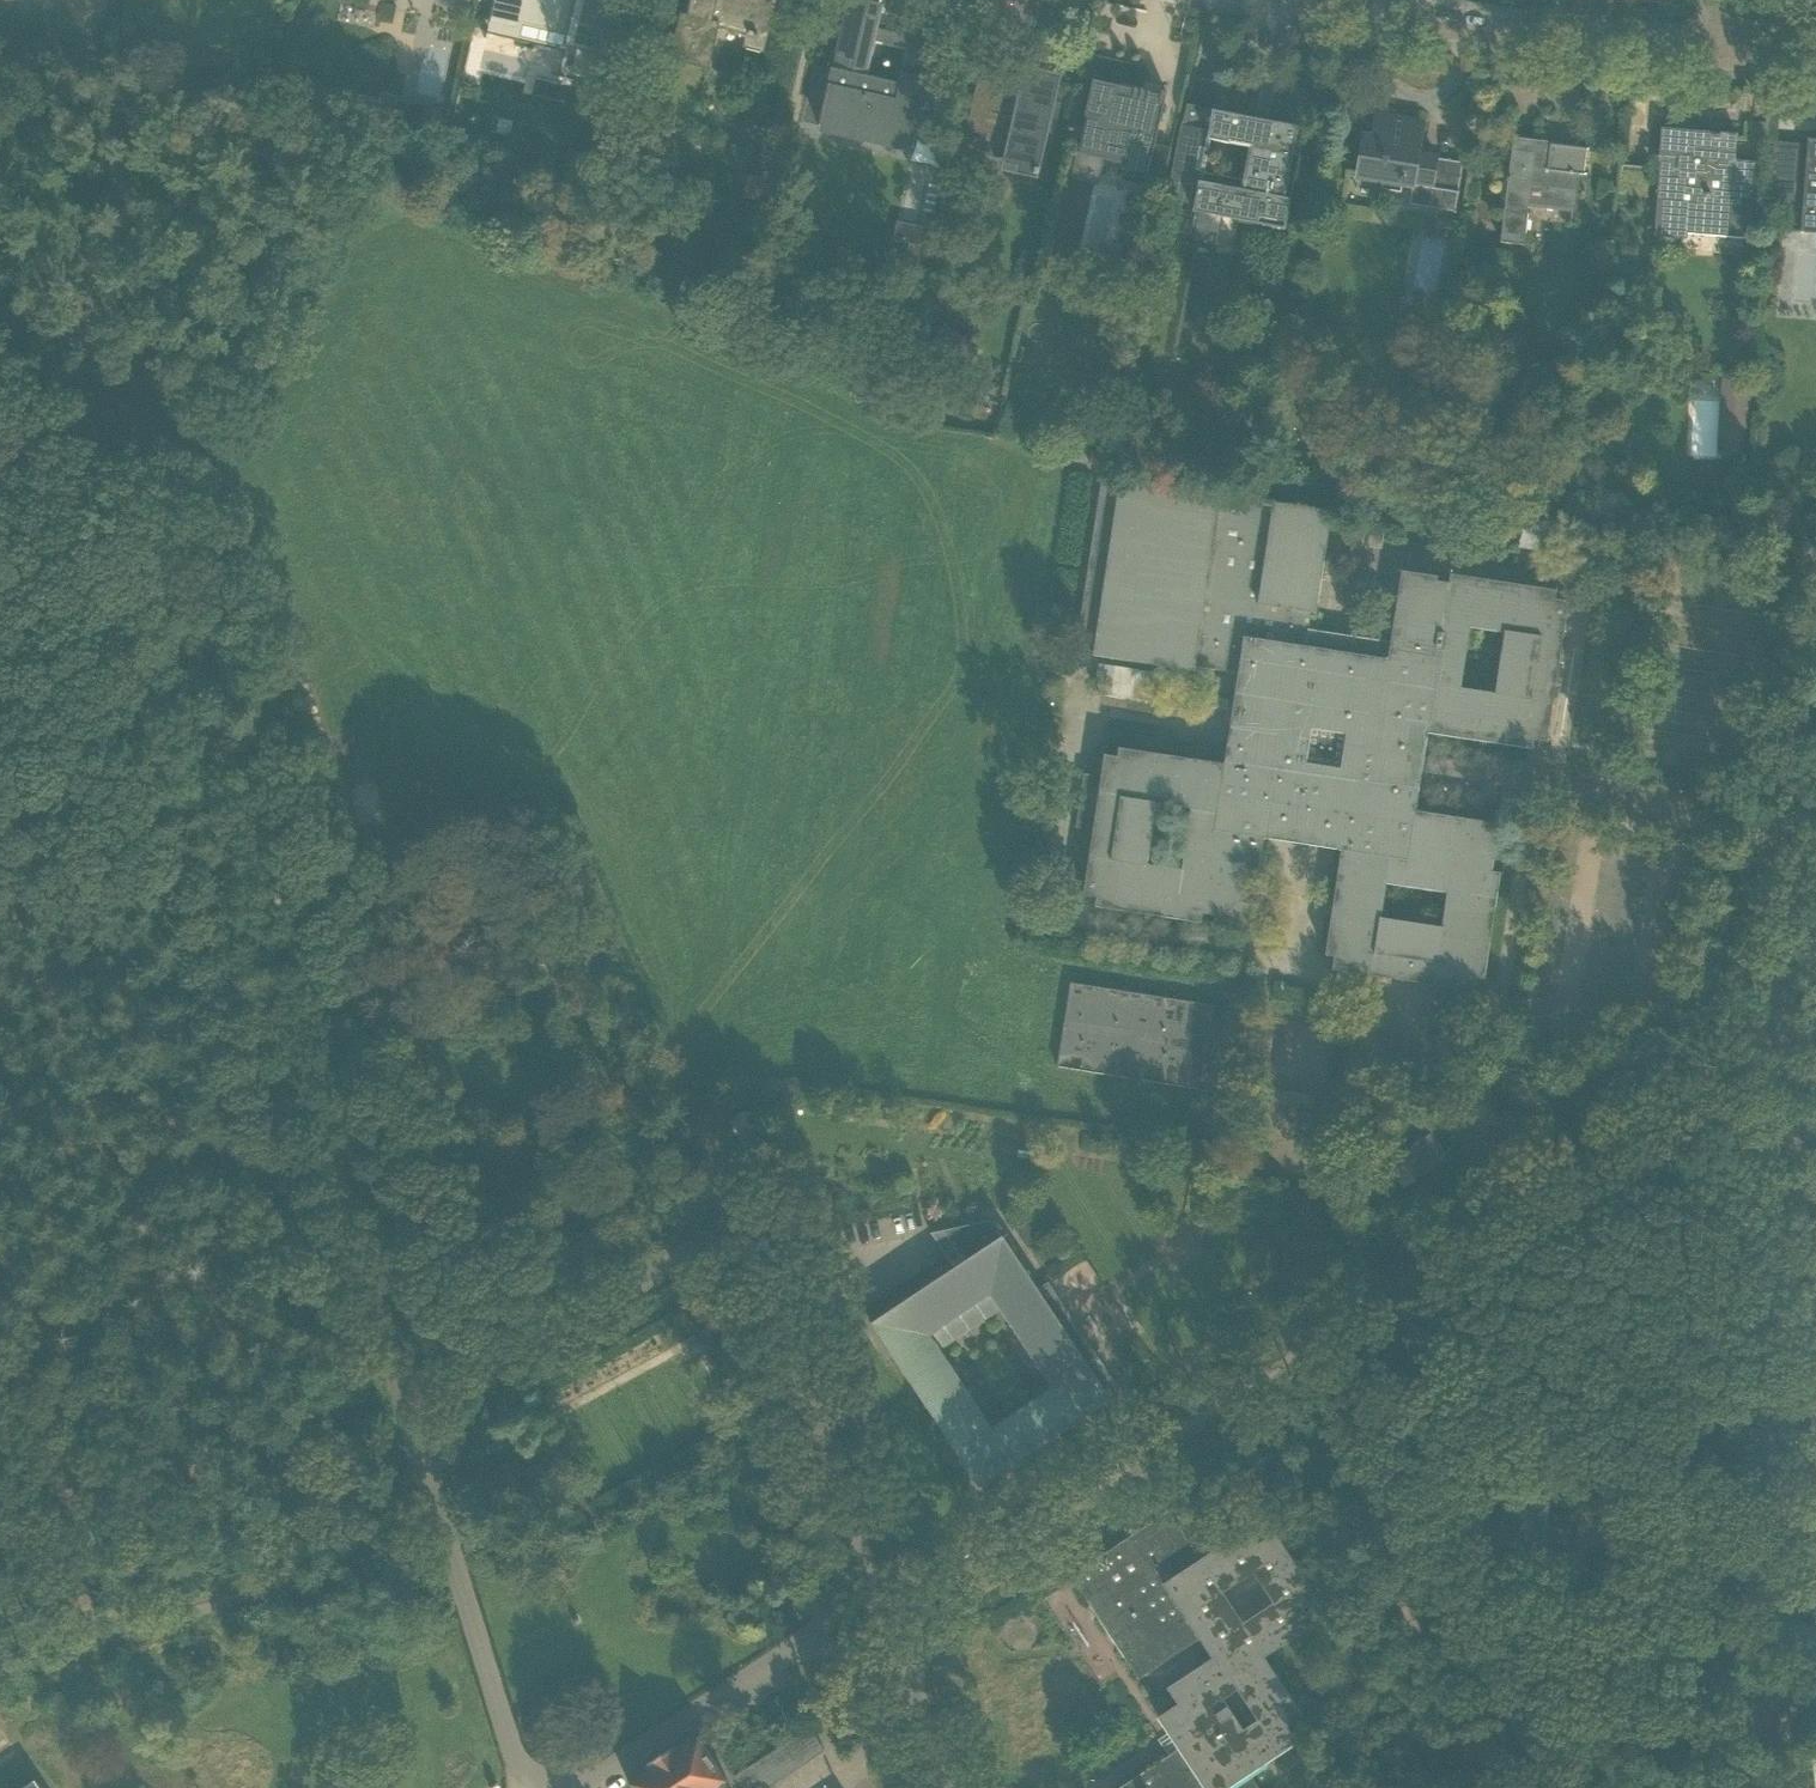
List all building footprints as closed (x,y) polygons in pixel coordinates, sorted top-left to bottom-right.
[(102,0),(79,0),(78,9),(100,11),(102,0)] [(488,21),(490,22),(490,21),(518,27),(520,20),(586,35),(588,35),(586,43),(585,45),(608,50),(620,0),(493,0),(488,21)] [(676,40),(672,58),(706,66),(716,25),(765,37),(774,0),(693,0),(688,18),(682,17),(676,40)] [(922,110),(924,110),(926,104),(923,103),(927,85),(924,84),(935,37),(915,24),(912,38),(875,29),(880,8),(851,1),(834,74),(831,73),(819,130),(913,151),(922,110)] [(569,77),(568,79),(599,86),(600,86),(607,57),(578,50),(579,48),(576,48),(569,77)] [(1020,88),(978,79),(965,131),(986,135),(984,147),(1005,152),(1001,171),(1038,179),(1049,133),(1054,134),(1061,103),(1056,102),(1062,74),(1025,65),(1020,88)] [(1121,176),(1145,182),(1145,179),(1147,180),(1166,92),(1162,91),(1160,98),(1149,95),(1150,92),(1148,91),(1147,95),(1142,94),(1143,90),(1141,90),(1141,93),(1135,92),(1136,88),(1135,88),(1134,92),(1120,88),(1120,86),(1093,80),(1085,116),(1096,118),(1090,143),(1126,151),(1121,176)] [(1180,131),(1175,155),(1165,206),(1285,229),(1305,126),(1187,104),(1180,131)] [(1360,159),(1358,177),(1382,180),(1380,189),(1398,192),(1399,183),(1414,186),(1430,188),(1441,190),(1438,211),(1455,214),(1463,162),(1435,158),(1416,155),(1422,123),(1377,116),(1373,137),(1364,136),(1360,159)] [(1654,228),(1653,235),(1688,238),(1689,223),(1749,228),(1751,211),(1752,187),(1754,162),(1734,160),(1731,160),(1733,136),(1663,131),(1662,156),(1660,156),(1658,180),(1654,228)] [(1808,139),(1800,232),(1815,233),(1815,140),(1808,139)] [(1512,141),(1509,165),(1500,242),(1524,245),(1528,212),(1527,212),(1528,205),(1573,211),(1578,173),(1584,174),(1587,148),(1550,143),(1549,145),(1512,141)] [(1621,164),(1619,194),(1647,196),(1650,167),(1621,164)] [(1747,386),(1719,385),(1717,455),(1745,455),(1747,386)] [(1125,522),(1104,663),(1378,705),(1399,563),(1125,522)] [(1090,764),(1069,902),(1278,933),(1261,1048),(1402,1070),(1434,854),(1476,860),(1497,723),(1317,696),(1302,796),(1090,764)] [(1200,1089),(1213,1005),(1070,982),(1057,1066),(1200,1089)] [(1031,1214),(1014,1225),(1028,1246),(1045,1235),(1031,1214)] [(931,1233),(933,1233),(945,1231),(964,1260),(955,1266),(870,1322),(966,1467),(979,1487),(982,1485),(1006,1469),(1004,1467),(1011,1462),(1013,1465),(1112,1399),(1120,1394),(1106,1374),(1097,1359),(1088,1364),(1083,1357),(1091,1352),(1047,1286),(1040,1291),(1038,1288),(1015,1253),(1012,1255),(1007,1247),(1010,1245),(1003,1235),(1001,1236),(997,1231),(999,1229),(992,1219),(982,1221),(930,1232),(931,1233)] [(1196,1495),(1184,1503),(1192,1515),(1204,1507),(1196,1495)] [(1258,1547),(1248,1531),(1214,1553),(1200,1562),(1168,1514),(1070,1580),(1083,1600),(1124,1661),(1128,1658),(1142,1679),(1145,1678),(1142,1673),(1195,1637),(1210,1659),(1211,1660),(1217,1670),(1230,1662),(1234,1668),(1227,1673),(1233,1683),(1225,1688),(1219,1678),(1210,1684),(1222,1701),(1224,1700),(1238,1691),(1258,1721),(1281,1755),(1299,1742),(1288,1726),(1304,1716),(1266,1659),(1313,1628),(1302,1612),(1318,1601),(1287,1555),(1274,1536),(1258,1547)] [(1122,1787),(1259,1787),(1250,1774),(1266,1764),(1281,1755),(1258,1721),(1244,1731),(1228,1707),(1224,1700),(1222,1701),(1210,1684),(1219,1678),(1225,1688),(1233,1683),(1227,1673),(1234,1668),(1230,1662),(1217,1670),(1211,1660),(1210,1659),(1168,1688),(1178,1704),(1158,1717),(1169,1734),(1180,1750),(1182,1752),(1171,1759),(1169,1757),(1122,1787)] [(741,1787),(767,1787),(824,1749),(808,1723),(732,1775),(741,1787)] [(726,1782),(729,1780),(700,1737),(693,1741),(691,1737),(633,1775),(635,1779),(628,1784),(631,1787),(730,1787),(726,1782)] [(39,1785),(35,1779),(32,1781),(22,1787),(41,1787),(39,1785)]
